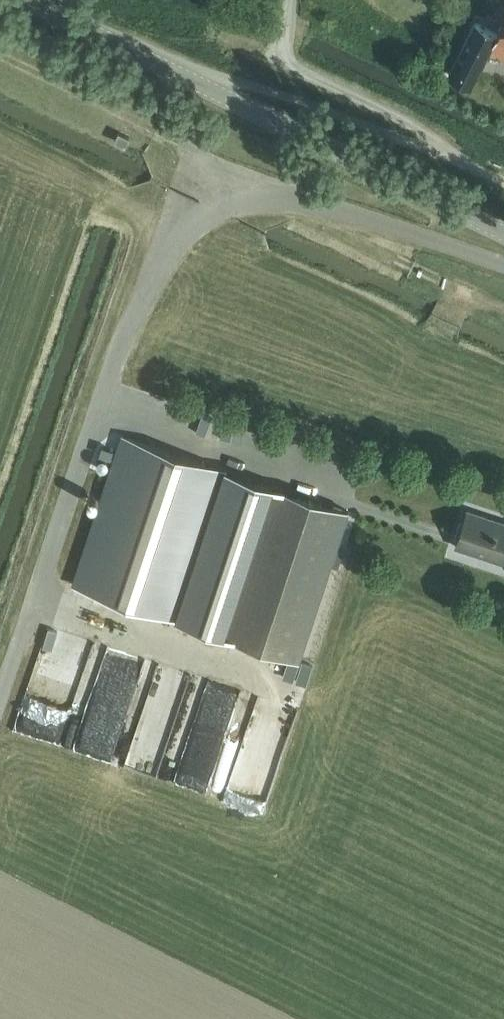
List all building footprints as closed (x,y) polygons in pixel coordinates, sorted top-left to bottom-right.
[(503,54),(503,22),(498,34),(475,23),(451,74),(474,85),(491,48),(503,54)] [(116,139),(127,144),(131,136),(120,130),(116,139)] [(228,470),(126,436),(76,585),(178,618),(228,470)] [(102,446),(99,455),(111,459),(114,450),(102,446)] [(228,470),(179,619),(224,634),(273,485),(228,470)] [(273,485),(224,634),(301,659),(331,566),(336,551),(350,510),(273,485)] [(457,546),(503,561),(503,521),(469,510),(457,546)] [(336,551),(331,566),(338,568),(343,553),(336,551)] [(289,657),(282,677),(293,681),(300,661),(289,657)] [(302,661),(295,682),(306,685),(313,665),(302,661)]
